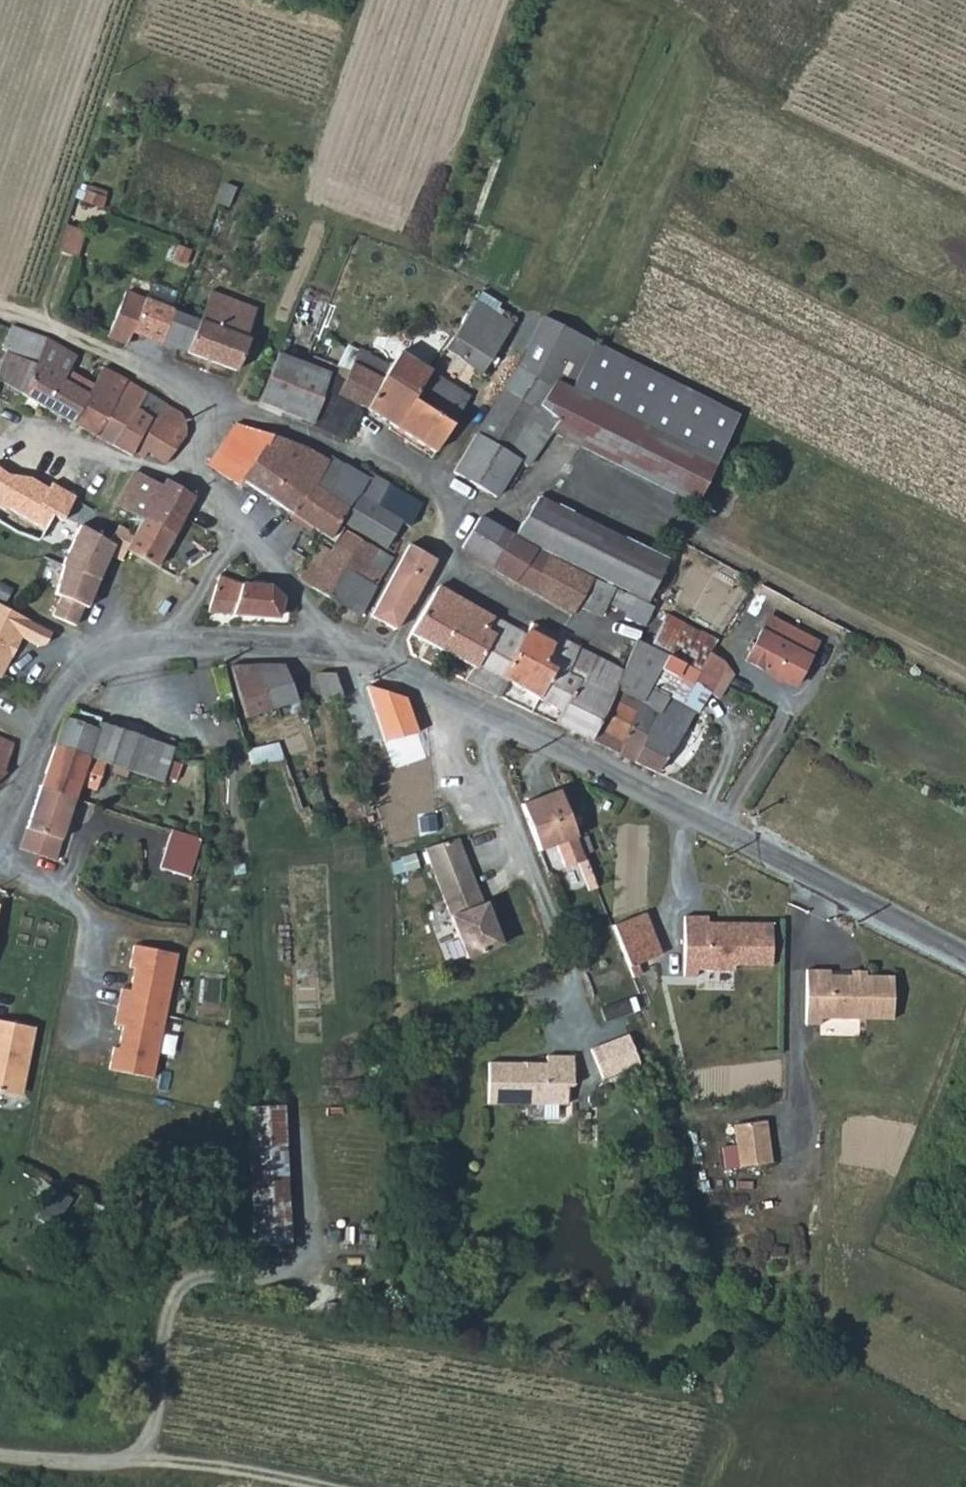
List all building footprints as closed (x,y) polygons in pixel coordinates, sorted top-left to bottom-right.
[(81,228),(65,223),(57,249),(73,255),(81,228)] [(131,330),(158,340),(171,308),(126,290),(108,335),(126,342),(131,330)] [(212,325),(224,296),(209,290),(198,319),(212,325)] [(198,319),(171,308),(158,340),(235,370),(249,340),(245,337),(256,308),(224,296),(212,325),(198,319)] [(480,335),(482,333),(499,344),(513,323),(477,300),(461,323),(480,335)] [(550,385),(553,380),(582,394),(600,344),(579,333),(539,315),(517,363),(518,364),(550,385)] [(480,335),(461,323),(453,336),(472,347),(463,361),(480,372),(499,344),(482,333),(480,335)] [(48,339),(17,328),(10,326),(4,346),(11,349),(0,371),(0,381),(22,394),(38,359),(48,339)] [(65,374),(77,355),(48,339),(38,359),(65,374)] [(600,344),(582,394),(715,462),(737,415),(600,344)] [(402,371),(361,350),(342,383),(336,392),(359,404),(434,451),(469,395),(411,357),(402,371)] [(277,353),(258,401),(269,404),(309,422),(322,385),(326,375),(277,353)] [(42,405),(62,379),(65,374),(38,359),(22,394),(42,405)] [(554,423),(555,423),(558,419),(540,404),(551,386),(550,385),(518,364),(504,385),(537,409),(527,424),(544,436),(554,423)] [(88,394),(72,422),(96,435),(110,406),(126,378),(103,365),(86,393),(88,394)] [(342,383),(326,375),(322,385),(336,392),(342,383)] [(126,378),(110,406),(96,435),(141,459),(147,450),(166,462),(185,434),(185,418),(180,412),(167,404),(156,419),(137,407),(146,392),(147,393),(148,392),(126,378)] [(42,405),(72,422),(88,394),(86,393),(62,379),(42,405)] [(553,380),(550,385),(551,386),(540,404),(558,419),(555,423),(550,431),(694,504),(715,462),(582,394),(553,380)] [(322,385),(309,422),(341,438),(359,404),(336,392),(322,385)] [(504,385),(454,470),(495,496),(515,460),(521,462),(526,455),(527,456),(544,436),(527,424),(537,409),(504,385)] [(137,407),(156,419),(167,404),(148,392),(147,393),(146,392),(137,407)] [(250,465),(271,435),(236,423),(222,443),(250,465)] [(555,423),(554,423),(544,436),(527,456),(526,455),(521,462),(527,466),(550,431),(555,423)] [(330,455),(303,447),(271,435),(250,465),(222,443),(208,463),(238,484),(242,478),(291,512),(330,455)] [(51,481),(72,497),(87,472),(64,455),(46,477),(51,481)] [(328,537),(337,524),(339,519),(348,506),(325,490),(343,462),(330,455),(291,512),(307,523),(328,537)] [(369,472),(366,477),(343,462),(325,490),(348,506),(355,494),(377,507),(391,484),(369,472)] [(142,517),(161,483),(133,470),(116,503),(142,517)] [(134,532),(126,548),(157,562),(192,493),(164,478),(161,483),(142,517),(134,532)] [(51,481),(48,486),(39,503),(53,512),(61,516),(72,497),(51,481)] [(407,524),(421,501),(391,484),(377,507),(400,520),(407,524)] [(377,507),(355,494),(348,506),(339,519),(384,546),(400,520),(377,507)] [(515,534),(647,597),(667,559),(536,496),(515,534)] [(53,613),(75,625),(84,606),(86,607),(104,561),(114,545),(126,548),(134,532),(72,497),(61,516),(53,512),(46,526),(56,531),(44,555),(63,564),(56,592),(61,595),(53,613)] [(490,565),(508,532),(480,516),(463,545),(490,565)] [(326,556),(342,565),(351,551),(360,537),(344,527),(330,550),(326,556)] [(525,588),(545,553),(508,532),(490,565),(525,588)] [(383,570),(391,556),(360,537),(351,551),(383,570)] [(182,553),(195,563),(210,551),(193,539),(182,553)] [(310,585),(326,556),(330,550),(319,543),(310,561),(305,566),(299,572),(299,577),(310,585)] [(384,587),(411,602),(412,602),(434,558),(408,543),(384,587)] [(324,592),(360,612),(383,570),(351,551),(342,565),(324,592)] [(545,553),(525,588),(571,615),(592,578),(545,553)] [(326,556),(310,585),(324,592),(342,565),(326,556)] [(297,560),(295,563),(292,567),(299,572),(305,566),(297,560)] [(274,616),(281,596),(268,584),(244,583),(219,574),(217,575),(209,612),(274,616)] [(493,635),(485,630),(492,616),(439,585),(411,631),(472,665),(477,663),(493,635)] [(605,600),(627,611),(629,607),(635,596),(612,586),(605,600)] [(411,602),(384,587),(371,614),(395,628),(411,602)] [(653,605),(645,601),(635,596),(629,607),(639,613),(640,611),(648,615),(653,605)] [(0,608),(0,674),(20,638),(39,648),(47,634),(0,608)] [(816,643),(768,615),(742,661),(790,688),(816,643)] [(525,635),(492,616),(485,630),(493,635),(477,663),(506,679),(539,697),(555,665),(550,662),(552,641),(529,630),(525,635)] [(696,670),(708,654),(718,637),(713,634),(709,639),(683,624),(665,653),(696,670)] [(569,671),(577,644),(556,634),(552,641),(550,662),(555,665),(539,697),(561,709),(579,678),(569,671)] [(632,642),(623,669),(616,687),(634,698),(648,683),(663,657),(632,642)] [(561,709),(555,720),(589,737),(613,696),(616,687),(623,669),(577,644),(569,671),(579,678),(561,709)] [(696,670),(665,653),(665,654),(663,657),(648,683),(634,698),(629,710),(615,750),(654,771),(675,748),(683,726),(726,664),(708,654),(696,670)] [(267,692),(258,662),(232,661),(242,698),(267,692)] [(277,707),(286,704),(290,702),(296,701),(302,702),(289,663),(258,662),(267,692),(277,707)] [(477,663),(466,679),(498,695),(506,679),(477,663)] [(345,695),(343,687),(339,676),(336,667),(318,670),(325,699),(345,695)] [(354,674),(339,676),(343,687),(356,685),(354,674)] [(369,683),(385,737),(390,736),(418,729),(411,693),(369,683)] [(613,696),(589,737),(602,742),(601,744),(615,750),(629,710),(634,698),(616,687),(613,696)] [(307,708),(302,702),(296,701),(290,702),(286,704),(292,714),(296,713),(299,717),(309,715),(307,708)] [(307,708),(309,715),(310,719),(322,717),(319,704),(307,708)] [(56,744),(91,756),(109,762),(132,770),(142,737),(101,723),(98,730),(65,719),(56,744)] [(422,766),(418,729),(390,736),(398,774),(422,766)] [(3,770),(15,742),(0,735),(0,769),(3,770)] [(166,780),(169,761),(172,761),(174,747),(142,737),(132,770),(166,780)] [(250,765),(280,757),(275,742),(246,751),(250,765)] [(81,784),(83,784),(91,756),(56,744),(41,787),(79,798),(81,784)] [(102,790),(109,762),(91,756),(83,784),(102,790)] [(79,798),(41,787),(36,801),(23,849),(56,859),(72,810),(79,798)] [(520,807),(536,852),(557,845),(581,838),(564,790),(520,807)] [(189,879),(203,841),(175,831),(162,869),(189,879)] [(581,838),(557,845),(564,869),(590,861),(581,838)] [(423,851),(461,956),(497,943),(481,900),(478,901),(457,840),(423,851)] [(644,914),(608,928),(624,968),(660,954),(644,914)] [(684,916),(684,976),(697,976),(697,969),(734,970),(734,965),(771,965),(772,922),(708,922),(708,916),(684,916)] [(178,954),(135,943),(130,966),(135,967),(129,988),(121,986),(113,1022),(121,1024),(116,1046),(111,1045),(106,1067),(149,1077),(178,954)] [(828,1021),(845,1021),(846,976),(828,976),(828,971),(808,971),(807,1026),(828,1026),(828,1021)] [(891,978),(846,976),(845,1021),(890,1023),(891,978)] [(0,1014),(0,1086),(11,1089),(20,1084),(35,1022),(0,1014)] [(626,1036),(588,1049),(599,1078),(636,1065),(626,1036)] [(484,1062),(485,1102),(563,1101),(563,1083),(569,1083),(569,1054),(542,1054),(543,1062),(484,1062)] [(247,1106),(251,1241),(286,1239),(282,1105),(247,1106)] [(764,1124),(733,1127),(738,1170),(769,1168),(764,1124)] [(51,1228),(68,1200),(38,1182),(26,1201),(44,1212),(39,1221),(51,1228)]
